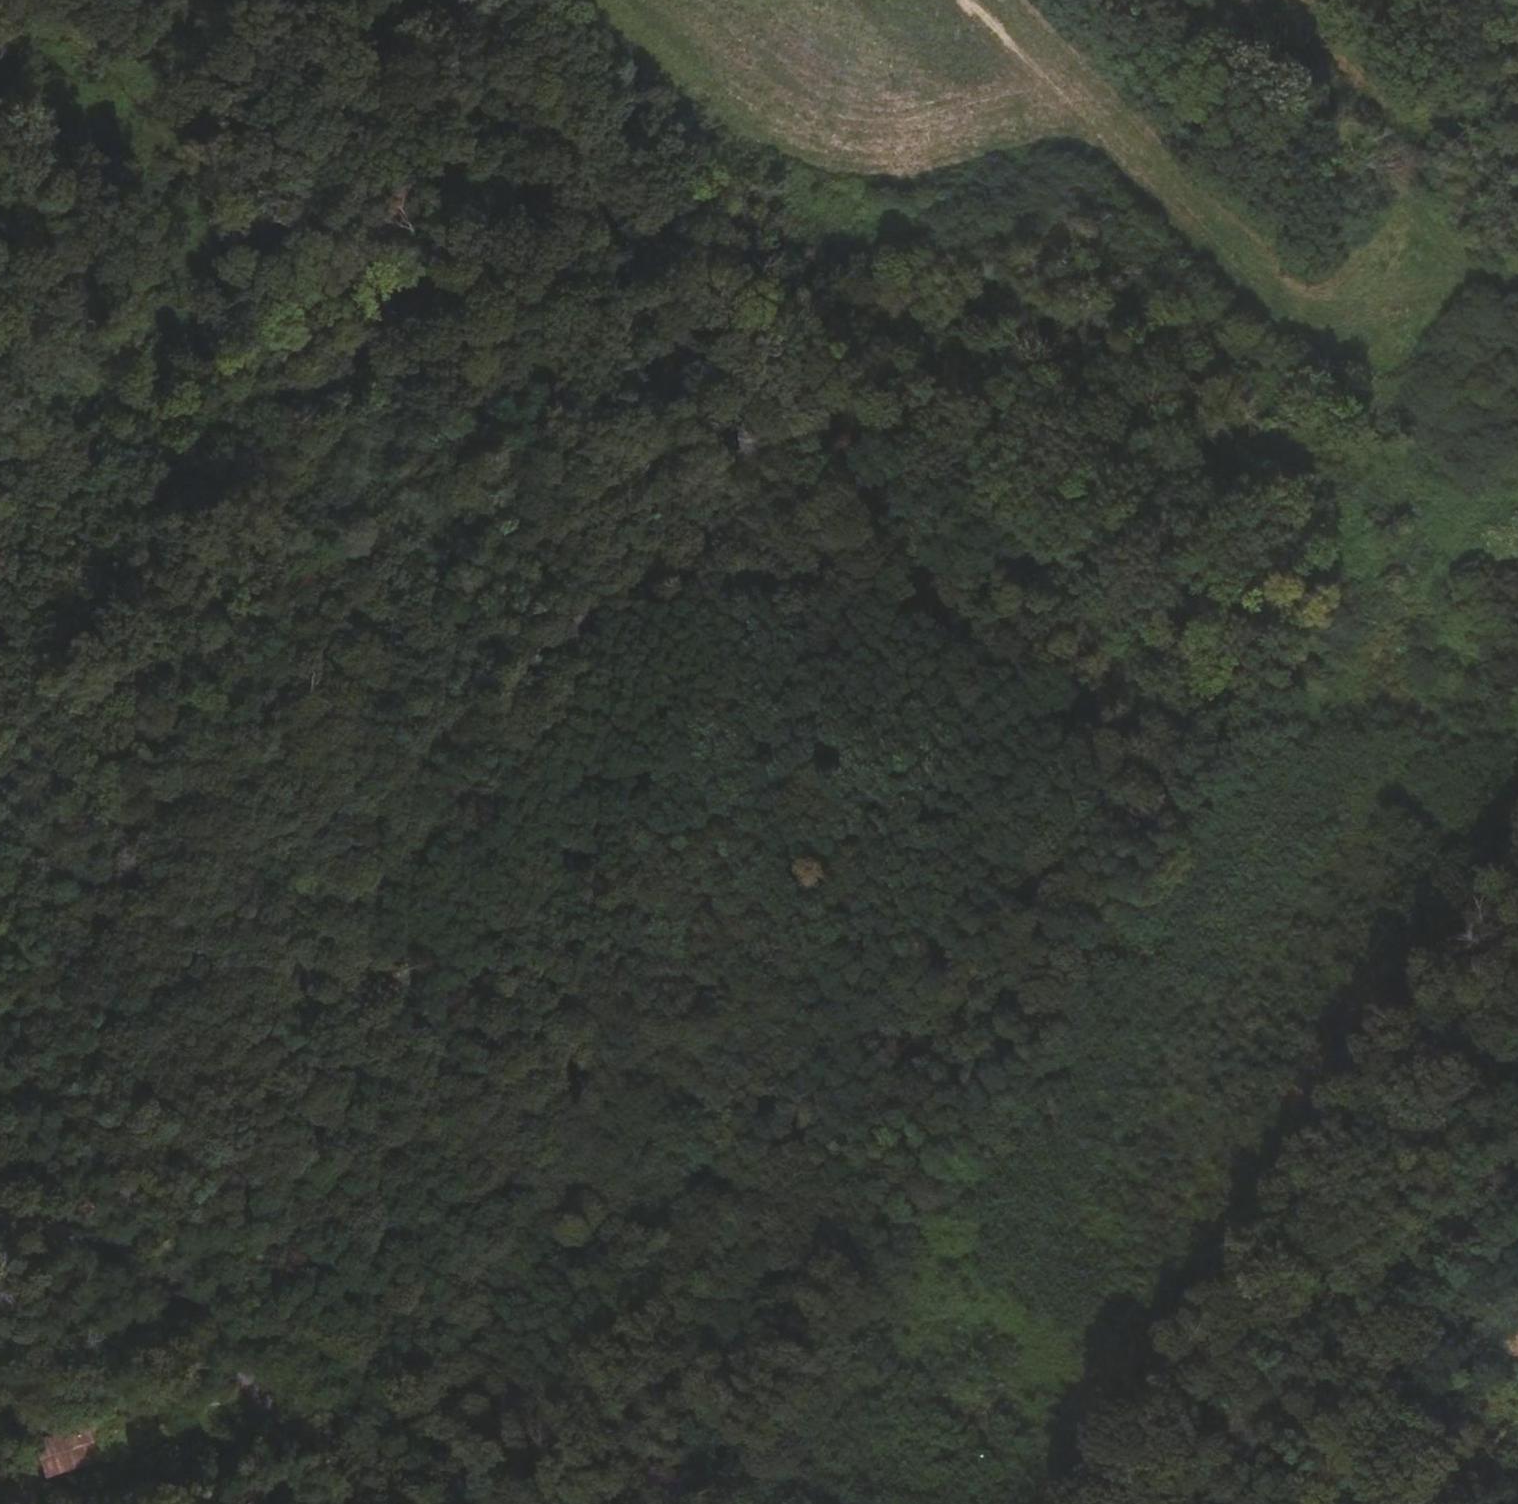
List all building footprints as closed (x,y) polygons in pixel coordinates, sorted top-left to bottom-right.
[(47,1476),(125,1448),(113,1415),(35,1443),(47,1476)]
